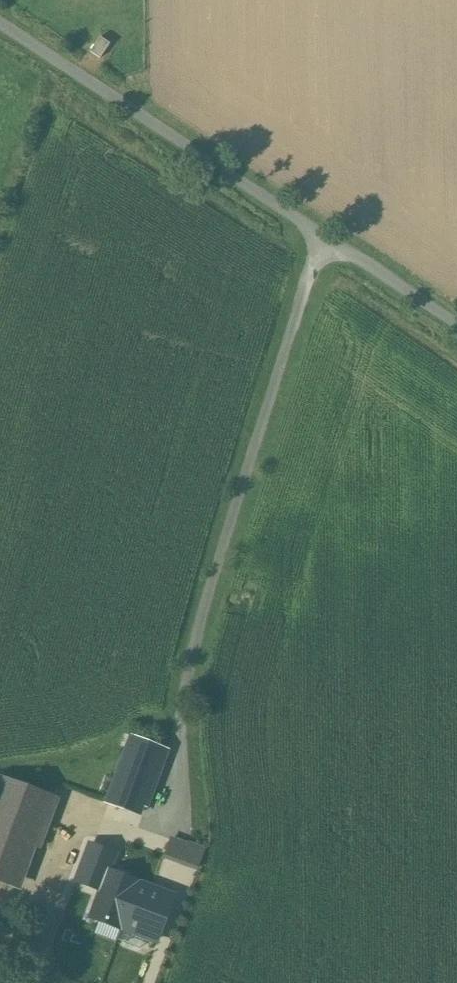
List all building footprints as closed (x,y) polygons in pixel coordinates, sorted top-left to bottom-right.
[(132,734),(106,802),(138,815),(142,804),(147,806),(163,763),(159,761),(164,747),(132,734)] [(0,778),(0,884),(21,892),(57,797),(1,776),(0,778)] [(82,865),(76,881),(83,884),(101,890),(108,871),(109,872),(115,853),(107,850),(90,844),(82,865)] [(95,905),(94,910),(91,916),(133,932),(157,941),(173,896),(109,872),(108,871),(101,890),(98,897),(97,902),(95,905)]
